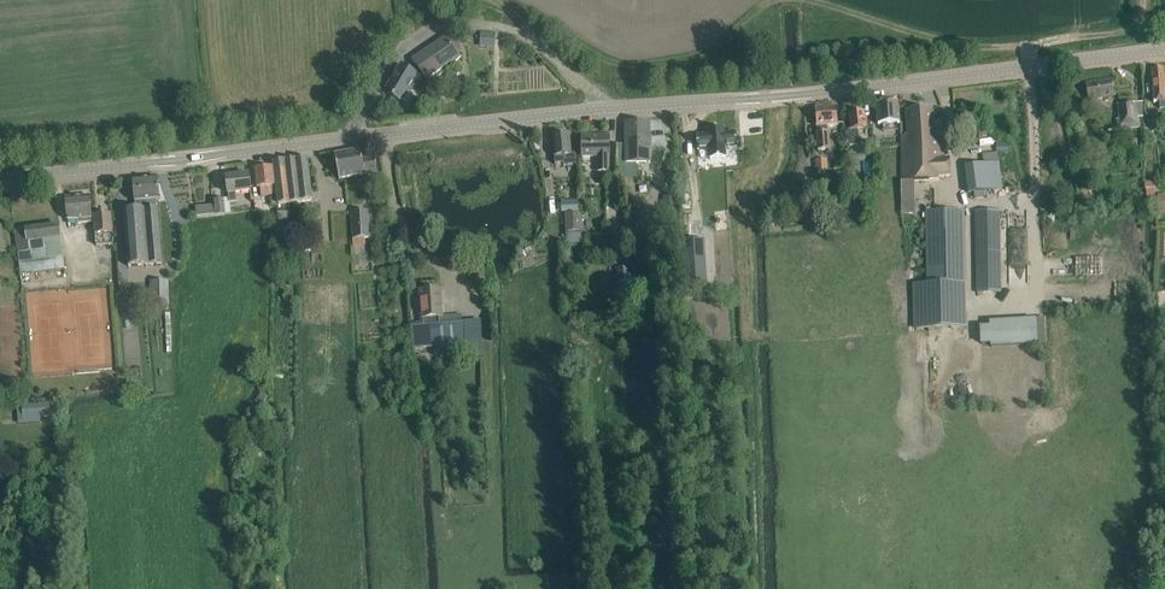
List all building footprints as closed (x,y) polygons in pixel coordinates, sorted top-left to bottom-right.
[(480,32),(480,42),(494,43),(495,33),(480,32)] [(444,67),(442,63),(456,53),(446,38),(446,37),(413,59),(421,71),(427,79),(444,67)] [(415,83),(419,76),(402,65),(385,93),(401,102),(413,81),(415,83)] [(1152,81),(1154,103),(1159,103),(1159,109),(1164,109),(1164,84),(1163,67),(1151,69),(1152,81)] [(1085,83),(1087,95),(1088,100),(1115,95),(1112,79),(1085,83)] [(876,103),(877,115),(878,125),(900,123),(899,113),(898,101),(876,103)] [(1142,102),(1117,104),(1122,129),(1140,127),(1140,117),(1143,116),(1142,102)] [(815,108),(816,120),(816,127),(818,151),(829,150),(827,126),(838,125),(837,118),(836,106),(815,108)] [(950,175),(951,170),(950,158),(944,158),(943,136),(935,137),(933,108),(906,110),(906,122),(907,135),(901,135),(901,212),(923,211),(922,181),(938,180),(938,177),(950,175)] [(848,130),(850,142),(850,147),(860,146),(858,130),(867,129),(865,112),(849,114),(851,130),(848,130)] [(621,175),(637,175),(636,163),(647,163),(647,147),(650,147),(650,122),(625,123),(626,145),(617,145),(618,169),(620,169),(621,175)] [(708,134),(696,135),(697,150),(709,149),(710,159),(726,158),(725,147),(737,146),(736,132),(724,133),(723,129),(708,130),(708,134)] [(986,129),(978,130),(979,139),(988,138),(986,129)] [(553,136),(554,148),(555,156),(555,164),(577,162),(576,154),(571,154),(569,134),(553,136)] [(609,156),(609,136),(582,136),(582,156),(598,156),(598,172),(609,171),(609,156)] [(879,137),(872,138),(873,148),(880,147),(879,137)] [(1009,143),(996,143),(996,151),(1009,151),(1009,143)] [(377,174),(378,174),(375,157),(363,159),(361,149),(334,154),(337,166),(339,178),(366,174),(365,171),(376,169),(377,174)] [(280,204),(290,203),(312,200),(309,169),(307,157),(273,161),(275,173),(279,204),(280,204)] [(815,172),(828,173),(828,159),(816,158),(815,172)] [(969,193),(1007,188),(1003,162),(965,166),(969,193)] [(255,169),(257,181),(258,188),(260,199),(266,198),(266,192),(275,191),(273,167),(255,169)] [(251,190),(250,187),(249,175),(226,177),(228,193),(229,203),(237,202),(236,192),(251,190)] [(124,210),(125,222),(128,266),(162,263),(158,207),(157,207),(156,199),(160,199),(159,189),(158,177),(133,179),(136,209),(124,210)] [(92,223),(91,208),(90,196),(66,198),(68,220),(78,220),(78,224),(92,223)] [(676,196),(663,196),(663,218),(676,217),(676,196)] [(226,214),(225,213),(230,213),(229,203),(224,204),(223,198),(215,200),(216,205),(196,207),(197,218),(226,214)] [(578,211),(578,200),(559,201),(559,212),(578,211)] [(290,203),(280,204),(281,208),(279,208),(280,219),(281,219),(282,226),(283,226),(291,226),(290,203)] [(352,239),(370,237),(368,210),(351,211),(352,239)] [(1000,210),(977,211),(978,291),(1001,291),(1000,210)] [(926,211),(927,283),(905,284),(905,330),(965,329),(965,283),(963,211),(926,211)] [(94,215),(95,227),(96,246),(100,246),(100,253),(114,252),(111,213),(94,215)] [(566,232),(581,231),(581,213),(566,214),(566,232)] [(15,231),(17,242),(21,275),(65,269),(59,225),(15,231)] [(291,226),(283,226),(284,248),(292,248),(291,226)] [(681,240),(684,284),(707,282),(704,238),(681,240)] [(630,268),(616,269),(617,282),(621,282),(622,292),(631,291),(630,268)] [(151,306),(169,305),(168,280),(150,280),(151,306)] [(442,316),(441,301),(440,289),(421,291),(423,325),(411,326),(413,347),(457,344),(466,343),(466,342),(464,322),(439,323),(439,317),(442,316)] [(977,346),(1035,344),(1034,319),(985,320),(985,326),(976,326),(977,346)] [(466,343),(457,344),(458,356),(482,355),(481,341),(466,342),(466,343)] [(261,392),(255,401),(262,405),(268,396),(261,392)] [(52,416),(51,403),(17,406),(18,418),(52,416)]
